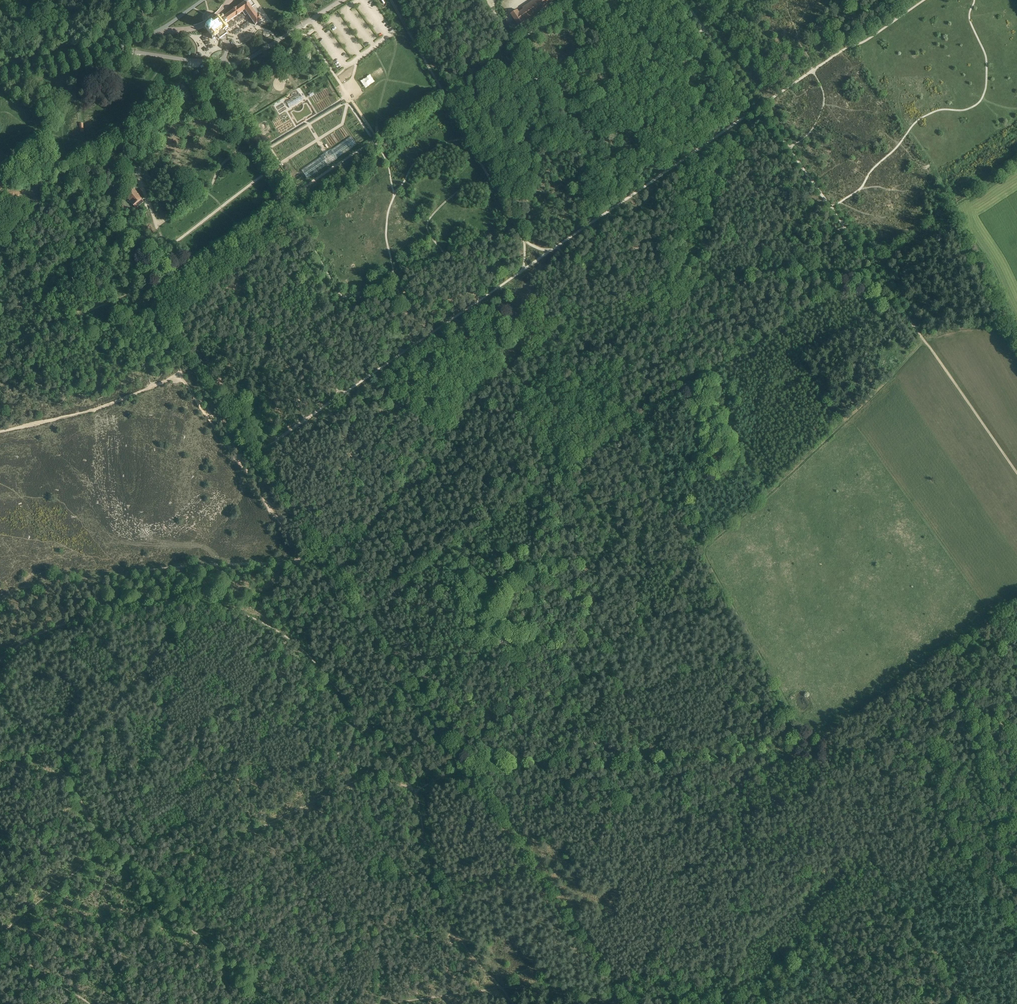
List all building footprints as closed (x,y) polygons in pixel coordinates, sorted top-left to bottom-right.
[(223,17),(222,16),(221,16),(220,17),(220,16),(214,20),(211,22),(210,23),(210,22),(205,26),(208,32),(209,32),(212,36),(212,38),(212,39),(213,39),(214,39),(216,39),(217,38),(218,40),(218,41),(220,41),(220,40),(222,42),(229,37),(225,31),(228,30),(227,28),(228,28),(225,24),(243,11),(245,16),(248,14),(255,25),(257,24),(261,21),(260,20),(261,19),(259,15),(257,16),(251,8),(255,5),(252,0),(250,0),(248,1),(248,0),(244,0),(244,1),(244,2),(223,17)] [(535,0),(534,0),(522,8),(523,9),(522,10),(520,7),(510,13),(518,25),(524,21),(555,0),(535,0)] [(286,102),(289,108),(303,99),(299,94),(286,102)] [(228,125),(230,129),(237,125),(235,121),(228,125)] [(132,186),(124,193),(136,208),(144,202),(141,199),(132,186)]
